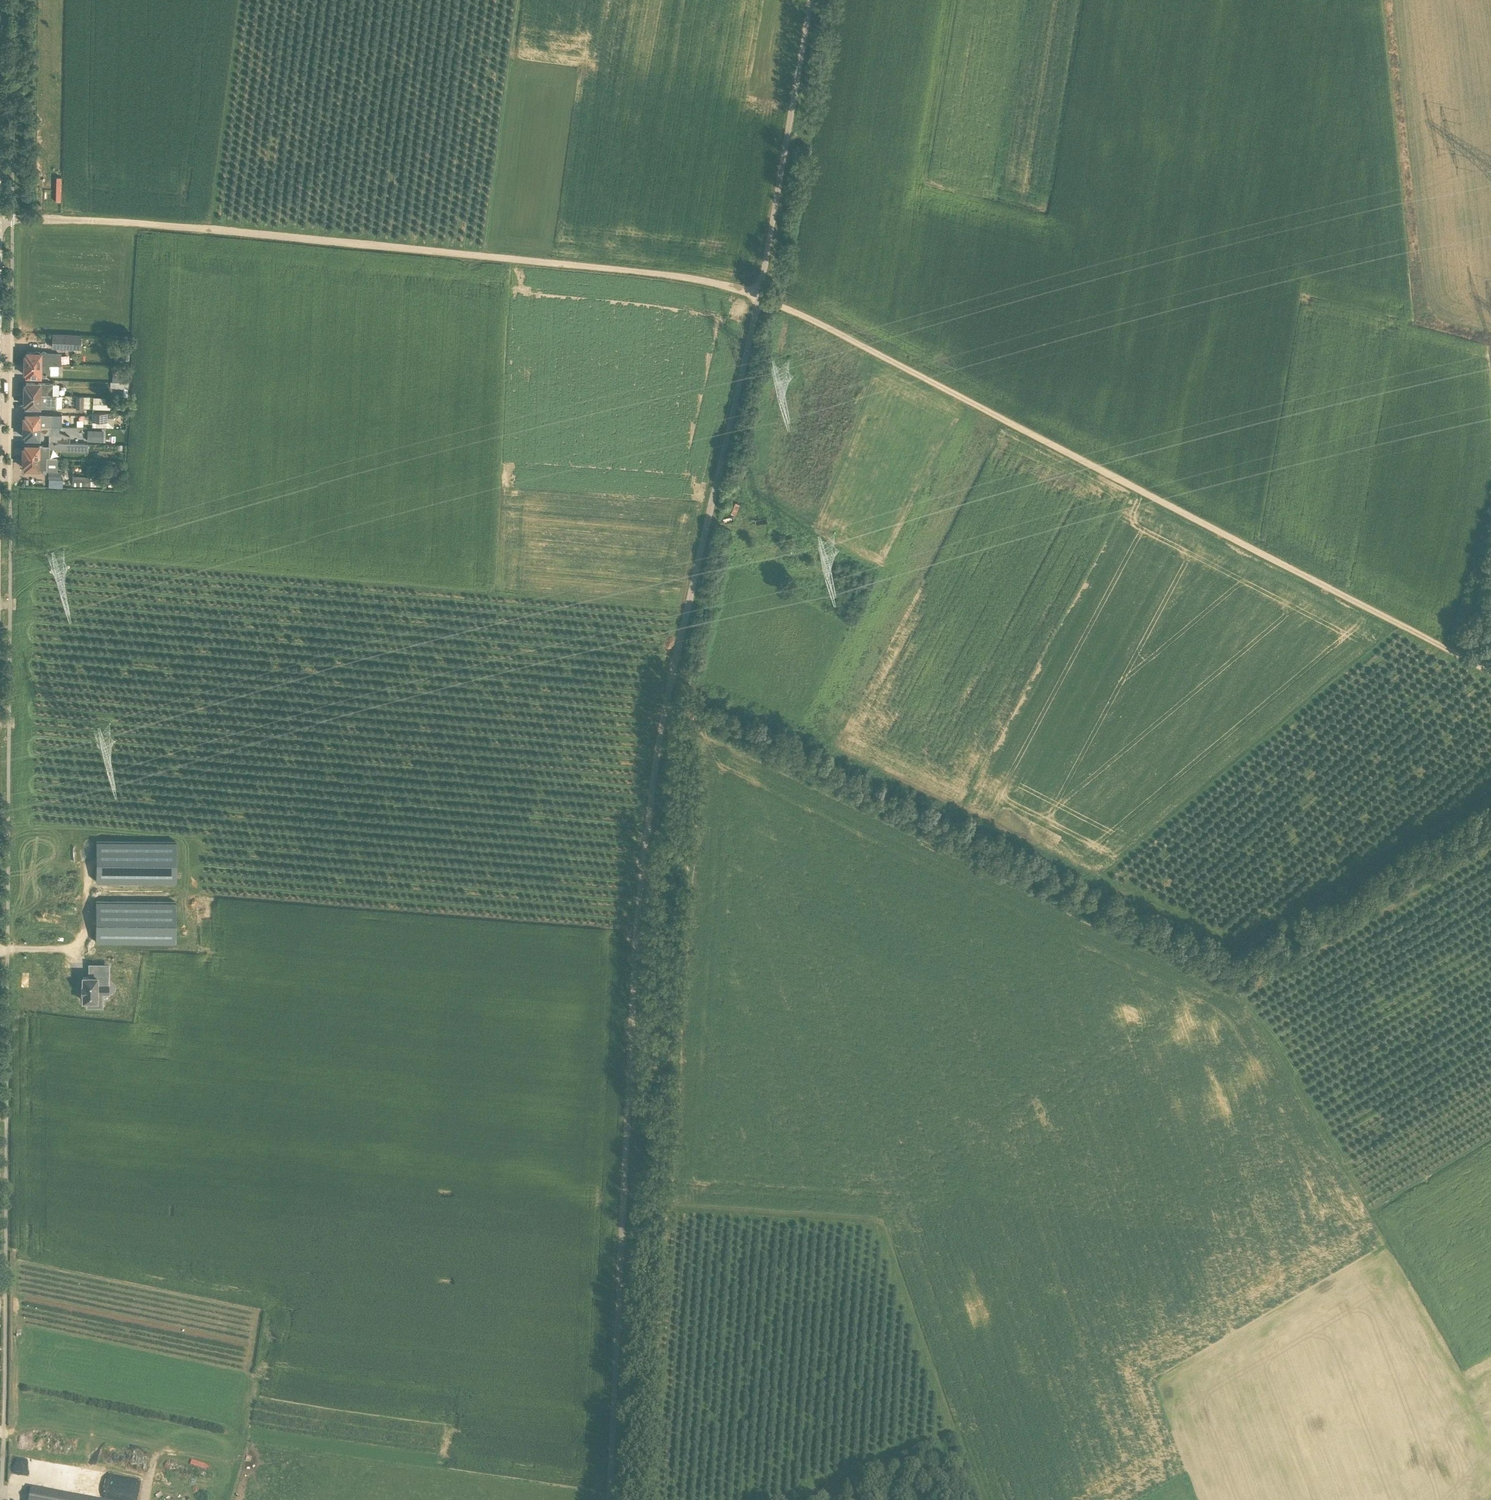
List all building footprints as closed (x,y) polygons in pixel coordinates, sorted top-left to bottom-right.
[(74,344),(74,335),(74,334),(53,334),(52,348),(74,349),(74,344)] [(25,355),(24,363),(49,364),(50,364),(60,364),(60,353),(51,352),(41,352),(27,351),(27,355),(25,355)] [(49,364),(24,363),(24,372),(26,372),(26,376),(46,376),(46,374),(50,374),(50,368),(49,368),(49,364)] [(123,372),(113,371),(112,381),(122,382),(123,372)] [(24,385),(24,394),(47,395),(53,395),(53,383),(26,382),(26,385),(24,385)] [(110,382),(110,387),(123,388),(123,392),(127,392),(128,383),(110,382)] [(47,395),(24,394),(24,403),(26,403),(26,406),(56,407),(56,406),(55,406),(55,395),(57,395),(53,395),(47,395)] [(84,409),(84,408),(84,396),(76,396),(76,408),(84,409)] [(110,397),(94,397),(93,408),(109,409),(110,397)] [(106,422),(107,417),(107,413),(92,412),(92,421),(106,422)] [(23,425),(49,426),(52,426),(52,414),(25,413),(25,417),(23,417),(23,425)] [(44,438),(49,438),(49,426),(23,425),(23,434),(25,434),(25,438),(39,438),(44,438)] [(101,441),(101,430),(87,429),(87,441),(101,441)] [(61,442),(61,451),(88,452),(88,443),(70,442),(61,442)] [(23,456),(48,457),(48,447),(44,447),(44,445),(39,445),(25,444),(25,448),(23,447),(23,456)] [(48,457),(23,456),(23,465),(24,465),(24,468),(57,469),(58,458),(48,458),(48,457)] [(91,477),(72,476),(72,484),(90,485),(91,477)] [(177,879),(177,839),(97,839),(97,879),(177,879)] [(176,939),(176,899),(97,899),(97,939),(176,939)] [(103,974),(84,974),(84,998),(89,998),(89,1003),(103,1003),(103,974)] [(24,1481),(32,1481),(33,1472),(13,1471),(13,1481),(24,1481)] [(57,1492),(31,1487),(29,1499),(101,1499),(90,1498),(57,1492)]
